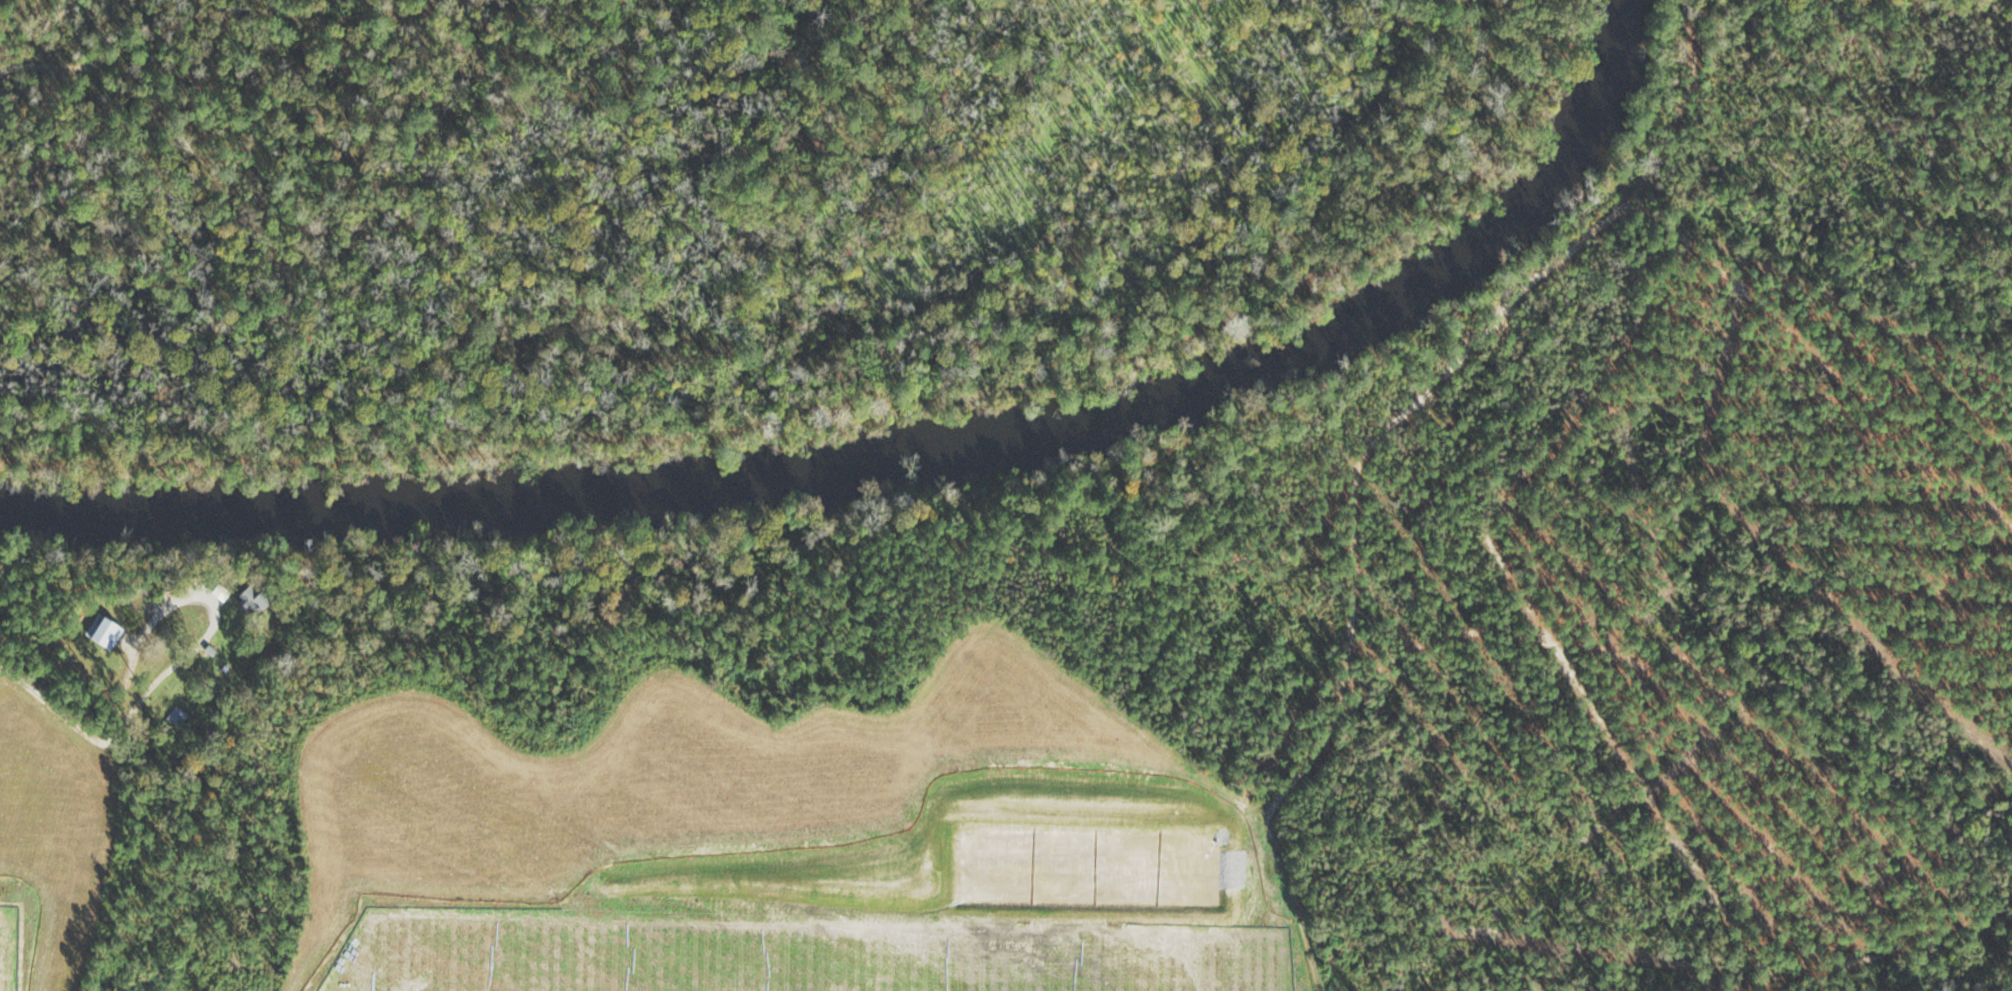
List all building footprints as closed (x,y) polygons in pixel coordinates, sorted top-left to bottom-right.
[(216,591),(224,598),(231,590),(222,583),(216,591)] [(272,611),(275,590),(246,585),(243,607),(272,611)] [(127,628),(102,612),(89,633),(114,649),(127,628)] [(191,715),(178,705),(169,717),(182,727),(191,715)]
